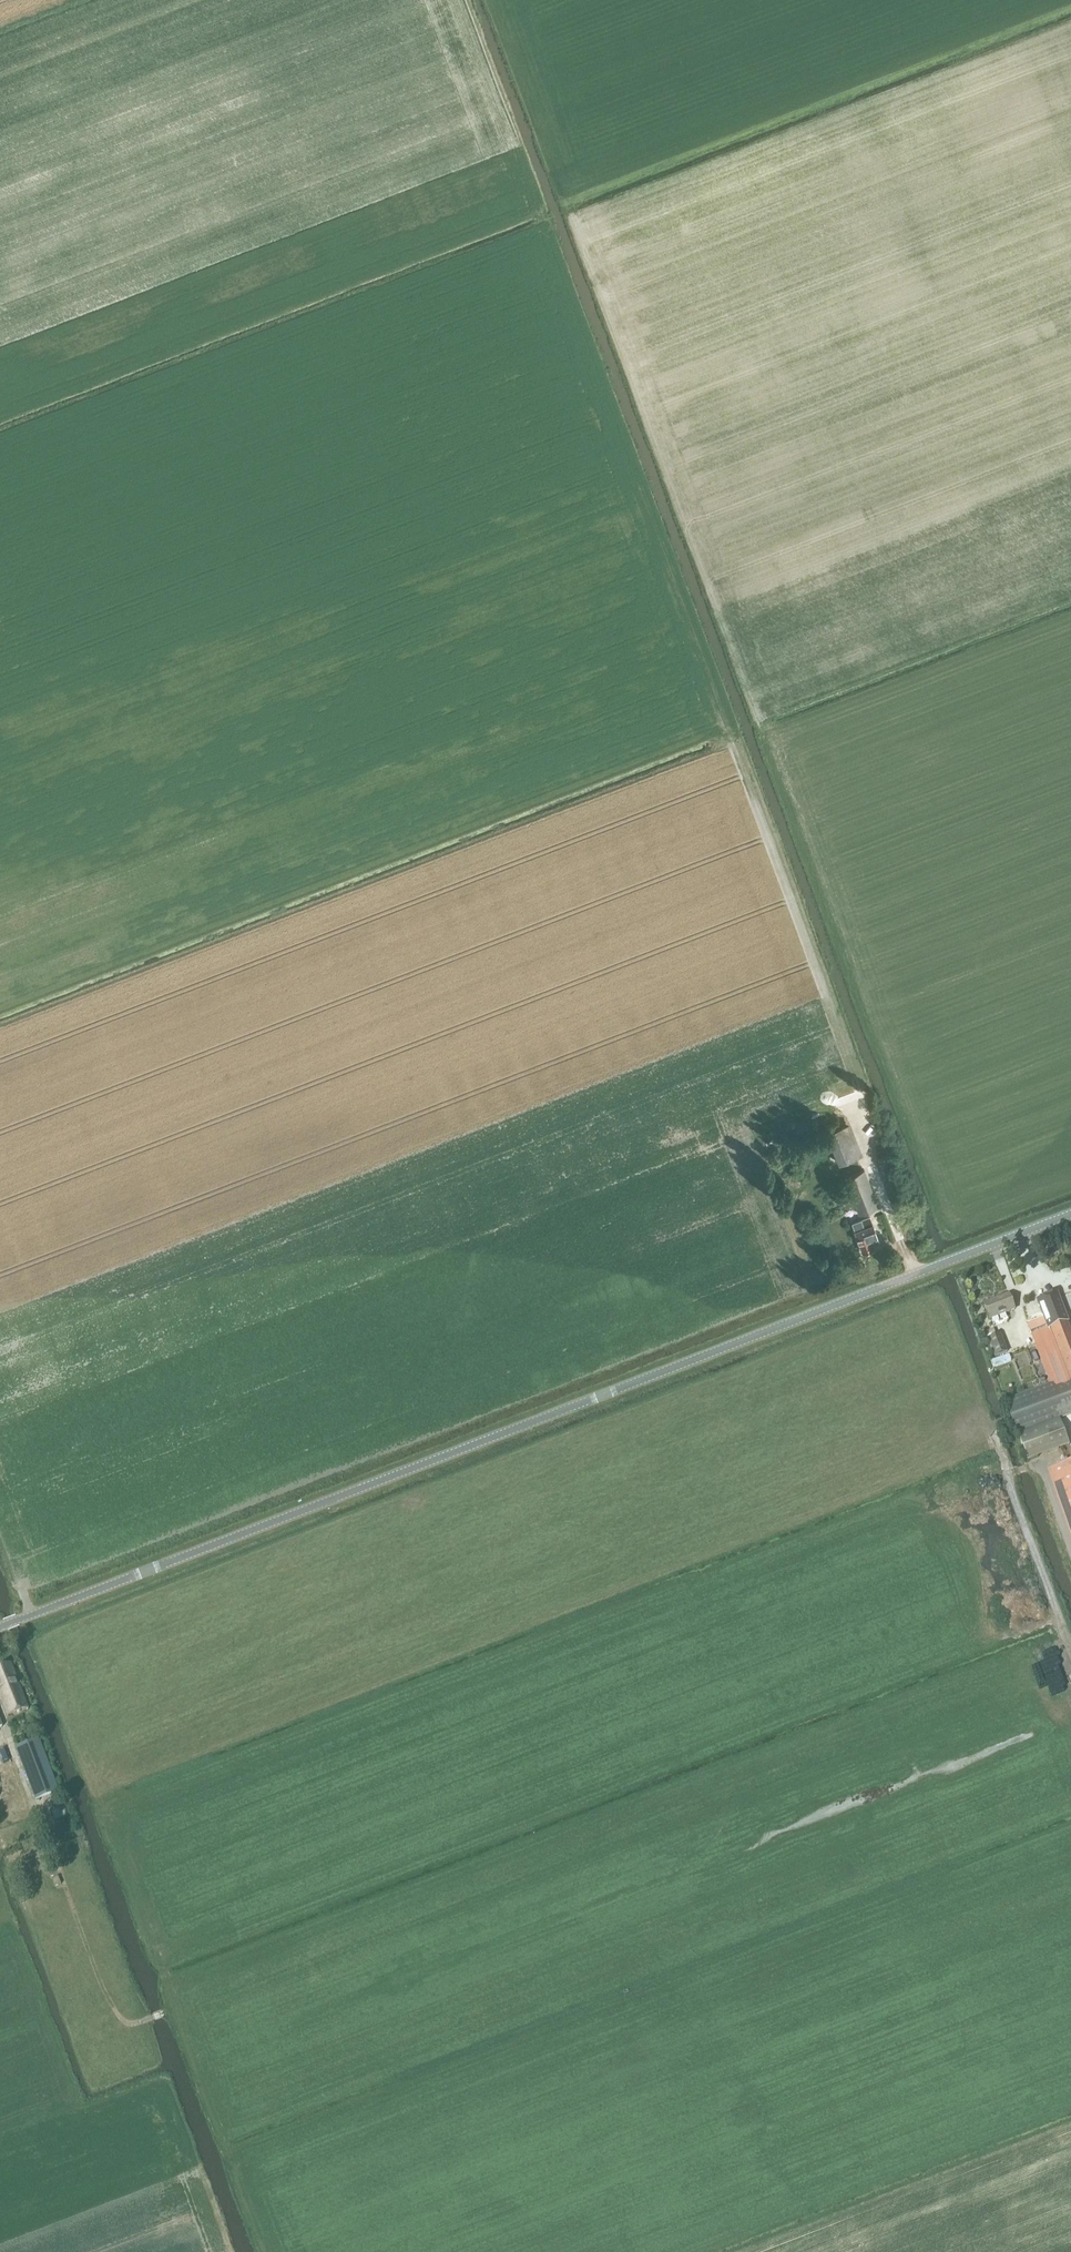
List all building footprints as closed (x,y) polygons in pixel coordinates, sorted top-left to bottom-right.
[(839,1163),(864,1153),(851,1122),(826,1131),(839,1163)] [(855,1189),(823,1201),(830,1219),(861,1207),(855,1189)] [(867,1252),(872,1250),(873,1248),(875,1248),(873,1242),(879,1240),(870,1215),(852,1221),(863,1252),(865,1251),(867,1252)] [(1004,1401),(1018,1435),(1070,1415),(1070,1328),(1068,1321),(1057,1293),(1037,1301),(1043,1318),(1034,1321),(1027,1324),(1049,1383),(1004,1401)] [(989,1319),(1015,1309),(1008,1295),(983,1305),(989,1319)] [(994,1355),(1006,1351),(1000,1335),(988,1340),(994,1355)] [(1070,1464),(1048,1472),(1070,1539),(1070,1464)] [(0,1667),(0,1697),(5,1711),(25,1703),(19,1685),(26,1683),(20,1667),(13,1670),(10,1663),(0,1667)] [(38,1739),(15,1748),(35,1800),(51,1794),(56,1807),(64,1804),(38,1739)]
